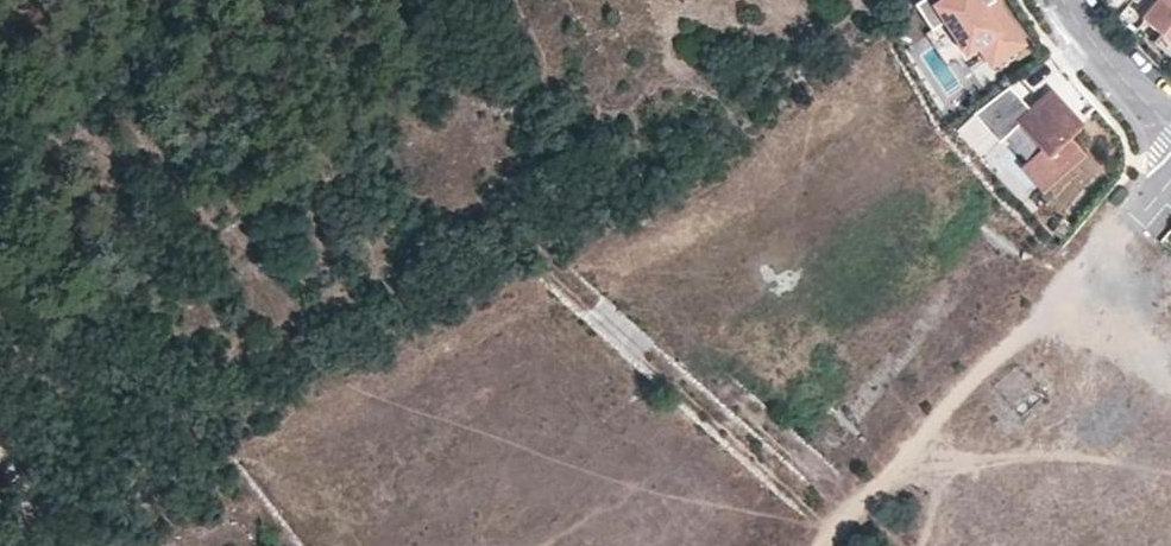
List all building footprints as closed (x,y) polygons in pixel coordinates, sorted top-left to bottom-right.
[(914,2),(931,28),(945,19),(965,51),(977,43),(991,63),(1022,43),(994,0),(918,0),(914,2)] [(1141,19),(1158,34),(1152,41),(1170,58),(1170,0),(1158,0),(1141,19)] [(1082,130),(1053,93),(1030,112),(1009,85),(973,112),(995,141),(1016,125),(1036,152),(1017,166),(1038,193),(1081,161),(1066,142),(1082,130)]
